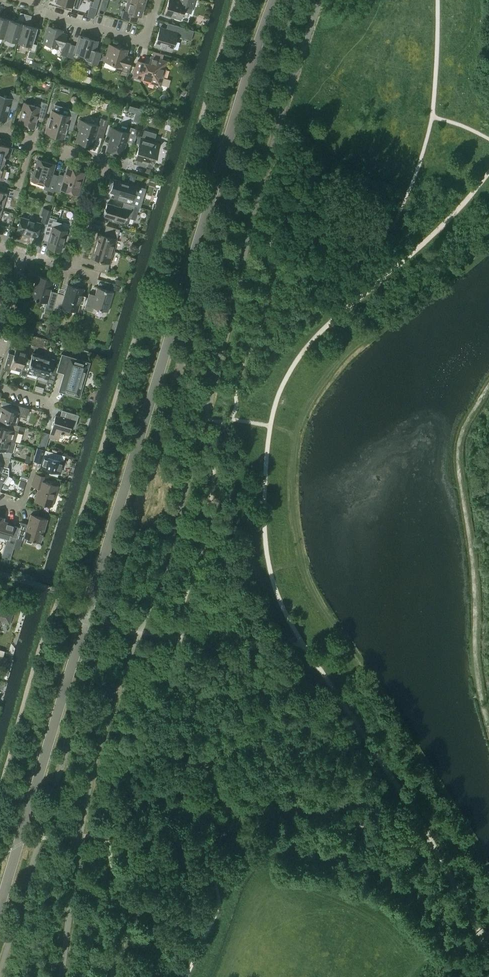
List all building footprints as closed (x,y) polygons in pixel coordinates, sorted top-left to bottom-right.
[(133,19),(135,13),(140,15),(144,5),(128,0),(127,0),(125,10),(123,9),(121,10),(120,14),(121,16),(133,19)] [(164,14),(180,19),(183,11),(191,13),(192,8),(195,0),(168,0),(164,14)] [(9,19),(4,37),(17,41),(25,15),(19,13),(17,21),(9,19)] [(25,15),(17,41),(31,45),(37,27),(28,25),(31,17),(25,15)] [(4,37),(9,19),(0,16),(0,36),(4,37)] [(190,39),(193,30),(170,23),(168,29),(160,27),(154,45),(171,50),(175,35),(190,39)] [(48,25),(43,43),(57,47),(58,44),(63,46),(60,54),(66,56),(70,43),(70,42),(65,41),(67,34),(62,32),(63,30),(48,25)] [(70,43),(66,56),(72,58),(74,51),(83,54),(86,59),(85,61),(97,64),(101,51),(95,50),(98,41),(89,39),(88,37),(79,35),(76,45),(70,43)] [(127,72),(132,56),(126,55),(128,49),(109,44),(104,60),(117,64),(115,68),(127,72)] [(137,62),(133,76),(149,80),(148,81),(154,83),(155,82),(160,84),(162,76),(163,76),(165,69),(164,68),(166,61),(151,56),(149,63),(148,63),(137,60),(137,62)] [(20,94),(10,91),(8,97),(0,95),(0,118),(6,120),(10,108),(16,109),(20,94)] [(44,116),(48,103),(41,101),(39,107),(24,102),(18,123),(34,128),(38,114),(44,116)] [(78,112),(70,109),(70,108),(55,104),(53,110),(52,110),(45,131),(64,137),(66,129),(72,130),(78,112)] [(129,105),(128,110),(141,114),(142,111),(143,109),(129,105)] [(103,135),(108,120),(101,117),(98,125),(80,119),(77,127),(80,128),(76,140),(92,145),(96,133),(103,135)] [(133,143),(138,129),(132,127),(130,133),(110,127),(108,135),(111,136),(107,149),(122,154),(126,141),(133,143)] [(140,143),(134,162),(151,167),(159,142),(154,141),(142,137),(142,136),(138,134),(136,142),(140,143)] [(3,162),(5,157),(9,158),(12,147),(2,144),(4,138),(0,137),(0,161),(3,162)] [(53,191),(53,190),(58,175),(52,173),(55,164),(37,158),(31,179),(45,183),(43,188),(53,191)] [(58,175),(53,190),(60,192),(61,188),(78,193),(84,172),(68,167),(65,175),(59,173),(58,175)] [(114,198),(124,201),(132,204),(136,190),(137,191),(138,186),(114,179),(110,191),(116,193),(114,198)] [(132,204),(124,201),(122,207),(107,203),(103,215),(128,223),(130,218),(135,219),(139,206),(132,204)] [(49,218),(51,210),(43,208),(41,214),(43,215),(41,221),(47,222),(44,232),(49,218)] [(36,237),(41,222),(21,216),(16,231),(36,237)] [(49,218),(44,232),(44,233),(50,234),(47,246),(60,250),(66,230),(60,228),(61,222),(49,218)] [(94,245),(113,250),(120,228),(106,224),(103,234),(98,232),(94,245)] [(113,250),(94,245),(91,257),(96,259),(93,268),(106,273),(113,250)] [(52,309),(57,292),(51,290),(54,280),(37,275),(31,296),(47,301),(45,307),(52,309)] [(57,292),(52,309),(60,311),(62,305),(77,310),(79,302),(83,303),(85,296),(82,295),(83,289),(68,284),(65,294),(57,292)] [(108,311),(113,292),(97,287),(94,296),(88,294),(84,308),(92,310),(93,307),(108,311)] [(21,370),(25,357),(27,351),(16,347),(14,354),(8,352),(3,369),(9,370),(10,367),(21,370)] [(37,375),(43,356),(32,352),(30,359),(25,357),(21,370),(20,374),(26,375),(27,372),(37,375)] [(61,355),(57,367),(64,369),(68,357),(61,355)] [(43,356),(37,375),(47,378),(47,381),(52,383),(57,367),(52,365),(54,359),(43,356)] [(82,381),(88,363),(70,357),(63,380),(62,380),(61,382),(61,385),(63,389),(65,391),(68,393),(72,394),(75,393),(79,391),(81,389),(82,385),(82,381)] [(0,408),(0,419),(6,421),(16,424),(18,415),(23,416),(25,407),(24,406),(12,403),(10,408),(1,406),(0,408)] [(75,427),(78,414),(62,409),(60,416),(55,415),(49,436),(58,439),(61,431),(68,434),(71,425),(75,427)] [(15,441),(19,429),(19,428),(25,430),(26,427),(20,425),(16,424),(6,421),(5,427),(0,425),(0,437),(15,441)] [(10,457),(12,452),(16,441),(15,441),(0,437),(0,454),(10,457)] [(36,448),(33,459),(41,462),(40,466),(50,469),(49,473),(57,476),(58,472),(60,472),(63,461),(63,460),(65,455),(45,449),(37,446),(36,448)] [(1,472),(8,474),(8,467),(7,467),(10,457),(0,454),(0,472),(1,472)] [(0,490),(3,481),(4,481),(8,474),(1,472),(0,472),(0,490)] [(51,505),(57,485),(42,481),(44,476),(36,474),(33,486),(40,488),(36,500),(51,505)] [(40,540),(47,518),(31,514),(28,524),(21,521),(16,537),(31,542),(32,538),(40,540)] [(14,524),(2,521),(3,517),(0,516),(0,535),(10,538),(14,524)] [(11,612),(0,609),(0,620),(0,619),(8,622),(11,612)]
